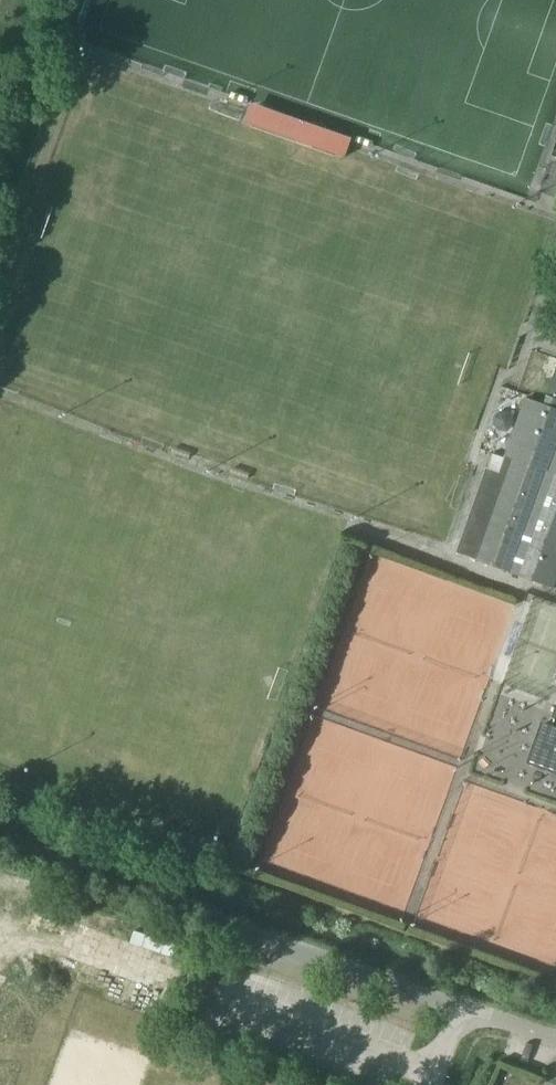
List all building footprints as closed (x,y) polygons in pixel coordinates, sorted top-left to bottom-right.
[(352,136),(252,100),(248,111),(244,122),(345,157),(347,150),(352,136)] [(548,395),(555,398),(555,372),(548,395)] [(509,570),(520,574),(533,537),(555,545),(555,398),(548,395),(544,405),(527,399),(500,473),(487,468),(457,551),(509,570)] [(533,537),(520,574),(554,586),(555,581),(555,545),(533,537)] [(549,723),(541,720),(526,762),(555,773),(555,704),(549,723)]
